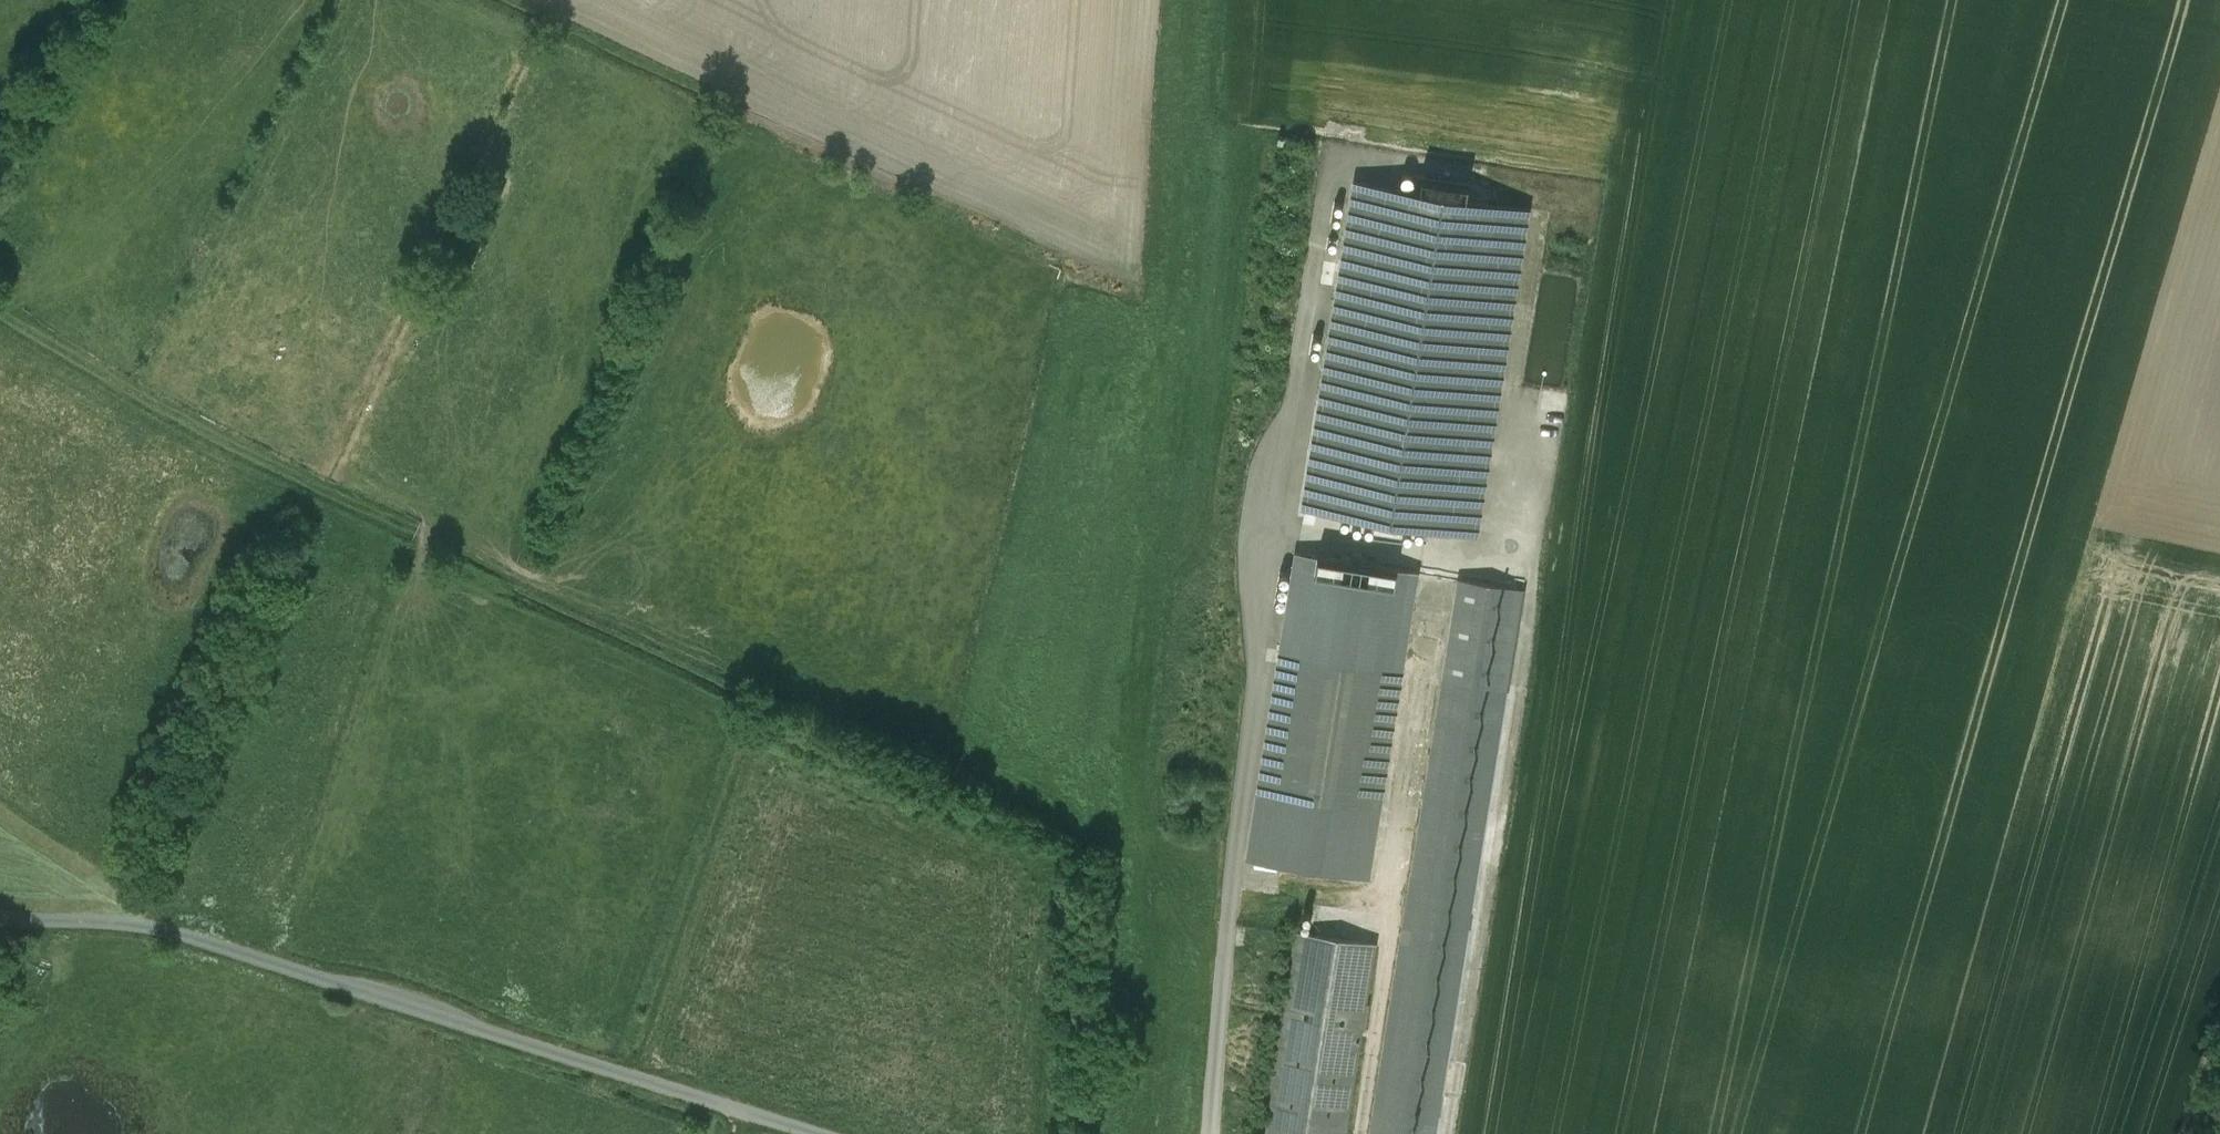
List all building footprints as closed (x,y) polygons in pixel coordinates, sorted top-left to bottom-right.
[(1416,192),(1355,182),(1303,506),(1474,534),(1527,208),(1466,199),(1469,182),(1419,174),(1416,192)] [(1287,648),(1264,788),(1385,808),(1408,667),(1287,648)] [(1447,670),(1373,1133),(1440,1133),(1513,680),(1447,670)] [(1385,934),(1310,922),(1276,1133),(1352,1133),(1385,934)]
